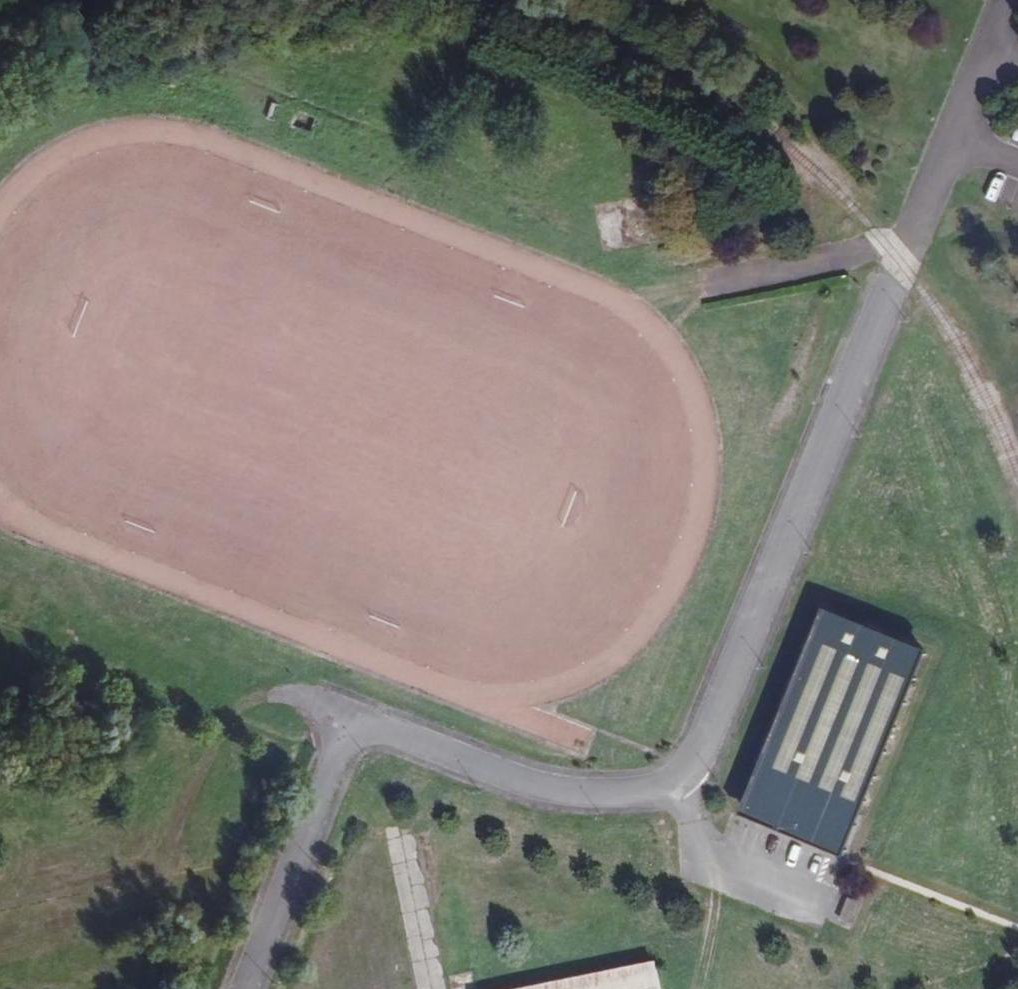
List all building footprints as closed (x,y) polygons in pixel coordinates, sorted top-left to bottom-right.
[(918,642),(825,605),(743,809),(836,847),(918,642)] [(524,988),(653,988),(647,963),(524,988)]
